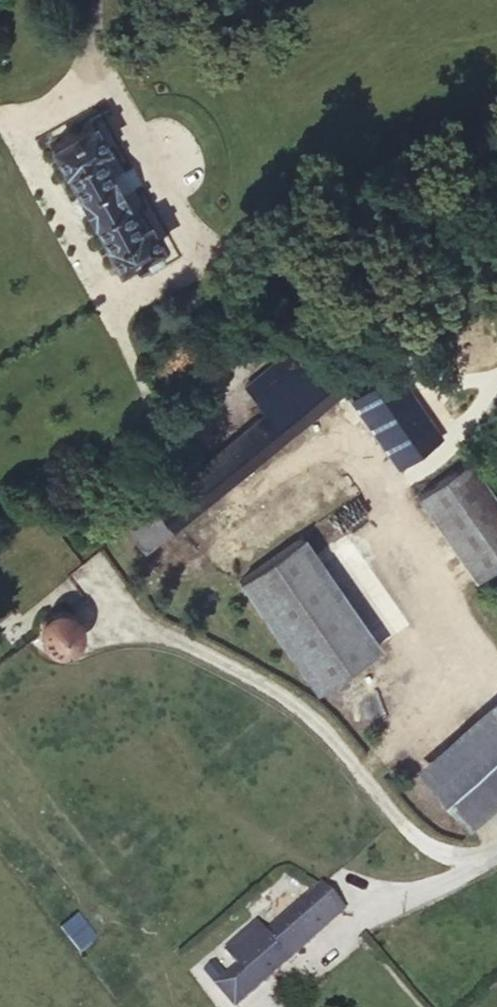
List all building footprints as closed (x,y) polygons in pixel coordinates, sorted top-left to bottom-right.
[(137,227),(123,203),(122,201),(123,200),(109,175),(108,176),(94,151),(104,145),(91,122),(49,145),(62,168),(63,167),(77,193),(76,194),(90,219),(91,218),(105,244),(104,244),(117,268),(139,256),(147,270),(161,263),(161,260),(154,247),(159,245),(146,221),(137,227)] [(325,362),(305,336),(304,337),(243,385),(265,412),(325,362)] [(325,362),(265,412),(127,525),(147,549),(345,386),(325,362)] [(438,433),(395,369),(351,400),(394,463),(438,433)] [(468,460),(418,495),(475,578),(496,563),(496,501),(468,460)] [(378,647),(302,537),(240,580),(316,690),(378,647)] [(39,626),(39,632),(40,637),(40,638),(42,641),(44,645),(46,648),(49,650),(53,651),(58,652),(61,652),(62,652),(65,651),(72,647),(74,645),(77,642),(79,639),(80,636),(81,633),(81,631),(81,627),(80,623),(79,620),(77,617),(74,614),(71,612),(67,610),(63,609),(61,608),(57,608),(54,609),(51,610),(48,612),(45,614),(43,616),(40,621),(39,626)] [(430,782),(457,813),(496,777),(496,722),(430,782)] [(320,888),(294,911),(316,936),(342,913),(320,888)] [(294,911),(268,934),(258,922),(226,951),(240,967),(218,986),(235,1006),(236,1006),(316,936),(294,911)]
